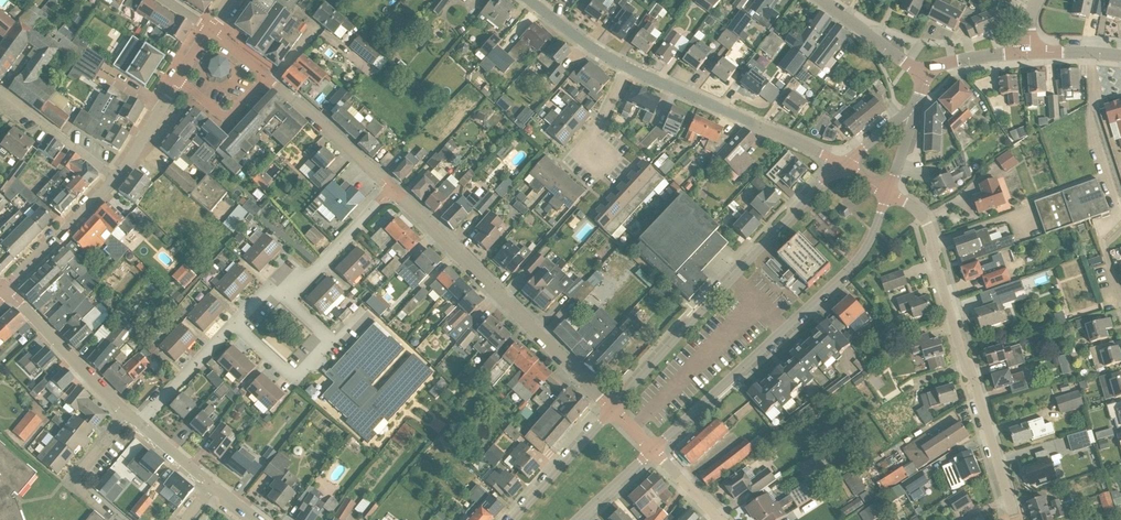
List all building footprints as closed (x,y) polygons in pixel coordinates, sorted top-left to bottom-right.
[(41,11),(48,16),(59,0),(51,0),(41,11)] [(118,10),(125,0),(102,0),(118,10)] [(131,9),(137,0),(128,0),(125,5),(131,9)] [(151,0),(137,0),(131,9),(142,16),(149,22),(166,34),(166,35),(167,36),(161,43),(173,51),(178,43),(182,46),(193,27),(151,0)] [(203,14),(212,2),(210,1),(210,0),(181,0),(203,14)] [(275,3),(271,0),(255,0),(235,28),(250,39),(251,39),(272,8),(276,4),(275,3)] [(275,3),(276,4),(289,13),(289,12),(290,12),(299,0),(277,0),(275,3)] [(303,1),(299,6),(305,10),(312,1),(310,0),(301,0),(303,1)] [(450,0),(437,0),(431,8),(438,14),(450,0)] [(504,33),(520,13),(507,3),(506,5),(500,0),(499,0),(493,8),(485,18),(482,21),(488,26),(491,23),(504,33)] [(607,9),(601,5),(605,0),(590,0),(593,2),(585,13),(598,22),(607,9)] [(613,2),(622,9),(623,9),(626,5),(630,0),(614,0),(613,1),(613,2)] [(711,15),(721,1),(720,0),(698,0),(696,4),(711,15)] [(750,0),(737,0),(733,6),(741,12),(750,0)] [(751,9),(762,18),(759,22),(769,29),(773,24),(779,15),(771,9),(772,8),(771,8),(775,2),(778,5),(781,0),(758,0),(751,9)] [(925,0),(899,0),(899,1),(905,4),(902,10),(916,18),(925,0)] [(972,16),(975,11),(954,0),(936,0),(936,1),(938,2),(929,18),(955,31),(959,22),(966,25),(969,24),(967,18),(972,15),(972,16)] [(1089,18),(1093,0),(1073,0),(1072,3),(1075,4),(1073,11),(1076,12),(1075,15),(1080,16),(1080,18),(1086,19),(1086,18),(1089,18)] [(1093,15),(1101,17),(1105,1),(1099,0),(1096,0),(1093,15)] [(1107,16),(1120,20),(1120,0),(1112,0),(1107,16)] [(27,8),(28,9),(41,20),(42,19),(45,21),(48,16),(41,11),(30,3),(28,7),(27,8)] [(334,34),(341,26),(350,33),(355,26),(346,18),(345,20),(326,3),(314,18),(334,34)] [(287,14),(289,13),(276,4),(272,8),(251,39),(250,39),(246,44),(278,67),(308,27),(292,15),(291,17),(287,14)] [(657,4),(649,15),(656,20),(659,15),(663,19),(668,12),(657,4)] [(623,19),(612,33),(623,41),(637,21),(631,17),(635,12),(626,5),(623,9),(622,9),(618,15),(623,19)] [(33,30),(41,20),(28,9),(0,47),(0,81),(9,70),(10,71),(18,60),(17,59),(29,44),(39,51),(9,89),(33,108),(43,95),(32,87),(39,77),(59,51),(77,64),(81,58),(85,52),(54,29),(52,32),(51,32),(45,39),(33,30)] [(15,23),(0,10),(0,36),(4,39),(16,24),(15,23)] [(1002,27),(997,17),(995,10),(972,20),(971,17),(972,16),(972,15),(967,18),(969,24),(966,25),(971,39),(979,35),(980,36),(1002,27)] [(816,41),(832,21),(819,11),(800,35),(795,31),(786,42),(808,59),(820,44),(816,41)] [(741,12),(728,30),(738,37),(751,19),(741,12)] [(76,15),(72,21),(77,25),(82,19),(76,15)] [(647,54),(657,40),(651,36),(657,27),(650,22),(634,44),(647,54)] [(551,37),(545,31),(543,32),(534,24),(520,40),(520,41),(508,55),(502,50),(501,50),(497,47),(502,41),(502,40),(491,53),(494,55),(496,57),(491,62),(495,66),(492,69),(502,77),(515,63),(525,53),(526,54),(532,48),(537,52),(551,37)] [(843,43),(850,34),(838,25),(821,45),(820,44),(808,59),(809,60),(803,67),(817,77),(843,43)] [(778,26),(774,32),(779,36),(783,30),(778,26)] [(719,32),(723,35),(727,30),(724,27),(719,32)] [(725,45),(733,35),(728,30),(718,42),(724,47),(725,45)] [(668,64),(679,51),(676,49),(680,43),(679,43),(683,38),(674,32),(657,56),(668,64)] [(772,32),(760,49),(772,58),(785,41),(772,32)] [(482,62),(491,53),(502,40),(495,34),(475,56),(482,62)] [(724,47),(730,52),(740,40),(733,35),(725,45),(724,47)] [(381,55),(359,36),(350,47),(372,66),(373,65),(380,72),(389,62),(381,56),(381,55)] [(400,41),(394,36),(390,41),(396,46),(400,41)] [(145,87),(164,58),(133,37),(114,66),(145,87)] [(416,43),(422,48),(426,42),(421,38),(416,43)] [(559,66),(571,52),(559,41),(547,55),(543,51),(536,59),(548,70),(543,75),(554,86),(566,72),(559,66)] [(697,71),(708,57),(707,56),(711,52),(699,43),(696,48),(695,47),(685,61),(697,71)] [(468,53),(469,48),(465,44),(459,46),(458,51),(462,56),(468,53)] [(87,48),(85,52),(81,58),(99,69),(105,59),(103,58),(90,50),(87,48)] [(794,77),(808,59),(793,48),(779,66),(794,77)] [(331,80),(311,62),(303,55),(281,80),(296,93),(301,88),(306,92),(314,83),(318,87),(325,79),(330,82),(331,80)] [(219,56),(212,60),(209,68),(213,75),(221,78),(228,73),(230,66),(226,58),(219,56)] [(726,82),(738,66),(727,57),(725,60),(724,59),(714,73),(726,82)] [(99,69),(81,58),(77,64),(72,69),(79,74),(82,75),(91,81),(99,69)] [(585,88),(600,71),(590,62),(579,74),(576,70),(569,78),(578,86),(580,83),(585,88)] [(759,96),(765,87),(768,82),(748,65),(737,79),(743,84),(744,83),(758,95),(759,96)] [(803,69),(798,76),(806,83),(812,76),(803,69)] [(589,94),(598,102),(604,95),(600,92),(610,80),(600,71),(585,88),(590,93),(589,94)] [(1066,94),(1069,94),(1080,93),(1078,79),(1081,79),(1081,71),(1070,72),(1070,71),(1065,71),(1065,72),(1063,72),(1064,81),(1056,81),(1059,97),(1059,103),(1067,102),(1066,94)] [(1046,94),(1046,85),(1045,74),(1029,75),(1031,93),(1026,94),(1028,108),(1038,108),(1036,95),(1046,94)] [(57,91),(39,77),(32,87),(43,95),(33,108),(61,129),(70,118),(62,112),(48,102),(56,92),(57,91)] [(1018,93),(1017,87),(1016,77),(1000,78),(1002,96),(1007,95),(1009,107),(1019,105),(1017,93),(1018,93)] [(826,83),(834,89),(838,85),(830,78),(826,83)] [(798,116),(808,103),(795,93),(802,85),(793,79),(779,98),(786,104),(785,106),(798,116)] [(974,96),(968,91),(961,83),(950,93),(966,110),(964,112),(963,110),(960,113),(968,122),(973,117),(973,116),(979,111),(976,107),(976,106),(972,102),(975,99),(973,97),(974,96)] [(567,92),(574,99),(580,92),(572,86),(567,92)] [(104,115),(115,121),(118,117),(134,126),(145,107),(135,101),(111,87),(105,97),(100,93),(88,114),(100,121),(104,115)] [(490,91),(485,87),(481,92),(488,98),(491,95),(488,92),(490,91)] [(640,110),(648,93),(635,87),(623,112),(621,116),(628,119),(633,107),(640,110)] [(852,101),(857,95),(850,89),(845,95),(852,101)] [(301,131),(308,123),(273,90),(253,111),(264,122),(267,125),(257,135),(261,139),(260,140),(276,156),(283,149),(301,131)] [(48,102),(62,112),(70,102),(56,92),(48,102)] [(344,129),(358,113),(347,103),(353,96),(348,92),(331,112),(335,115),(332,118),(344,129)] [(653,115),(661,99),(648,93),(640,110),(647,112),(643,121),(649,124),(653,115)] [(857,113),(868,126),(886,111),(871,93),(852,107),(857,113)] [(966,110),(950,93),(939,103),(941,107),(943,106),(952,116),(953,118),(948,122),(958,143),(967,135),(961,128),(968,122),(960,113),(963,110),(964,112),(966,110)] [(590,116),(582,109),(566,95),(561,100),(568,106),(564,111),(581,126),(590,116)] [(1049,97),(1050,120),(1060,120),(1058,96),(1049,97)] [(590,99),(584,106),(589,111),(595,104),(590,99)] [(1120,129),(1120,134),(1120,106),(1120,102),(1105,106),(1111,124),(1117,122),(1120,129)] [(941,107),(939,103),(927,115),(925,152),(942,153),(942,145),(942,124),(946,121),(940,109),(941,107)] [(680,128),(687,114),(673,107),(662,131),(656,128),(650,134),(640,143),(647,150),(658,138),(662,141),(669,134),(676,137),(679,128),(680,128)] [(201,130),(209,121),(193,108),(184,119),(200,132),(196,136),(197,136),(193,141),(200,148),(205,142),(206,141),(204,140),(208,136),(201,130)] [(516,119),(518,120),(524,126),(535,114),(527,108),(516,119)] [(581,126),(564,111),(559,117),(558,115),(558,114),(553,109),(548,115),(572,136),(581,126)] [(120,151),(129,134),(115,126),(115,127),(113,126),(115,121),(104,115),(100,121),(88,114),(82,110),(75,122),(103,140),(102,140),(120,151)] [(544,119),(548,115),(542,110),(538,114),(539,115),(544,119)] [(251,150),(247,145),(257,135),(267,125),(264,122),(253,111),(228,139),(219,148),(237,164),(246,155),(251,150)] [(868,126),(857,113),(853,116),(849,111),(834,124),(839,129),(843,124),(855,137),(868,126)] [(356,140),(365,129),(375,138),(384,129),(368,116),(365,119),(358,114),(359,113),(358,113),(344,129),(356,140)] [(476,120),(484,122),(486,116),(478,113),(476,120)] [(563,146),(572,136),(548,115),(544,119),(551,126),(546,131),(563,146)] [(702,139),(709,123),(695,117),(685,141),(692,144),(696,135),(695,138),(700,141),(701,138),(702,139)] [(194,134),(196,136),(200,132),(184,119),(172,134),(188,147),(192,143),(189,140),(194,134)] [(189,160),(190,160),(194,164),(208,176),(214,169),(207,162),(216,152),(224,160),(222,163),(235,176),(241,169),(239,167),(239,166),(237,164),(219,148),(228,139),(209,121),(201,130),(208,136),(204,140),(206,141),(205,142),(200,148),(189,160)] [(722,129),(712,125),(709,123),(702,139),(708,141),(705,149),(714,153),(729,137),(721,133),(722,129)] [(529,135),(532,132),(532,128),(529,125),(524,130),(529,135)] [(640,143),(650,134),(643,128),(634,138),(634,137),(631,140),(637,147),(640,143)] [(824,137),(830,140),(834,131),(827,128),(824,137)] [(744,152),(756,140),(744,129),(718,158),(725,165),(724,167),(728,170),(729,167),(730,168),(726,174),(734,182),(738,177),(739,178),(755,162),(744,152)] [(20,162),(21,162),(22,160),(34,145),(14,130),(0,148),(0,156),(5,159),(9,153),(20,162)] [(1028,136),(1025,130),(1011,136),(1015,141),(1028,136)] [(160,148),(176,163),(179,159),(189,166),(188,167),(190,168),(194,164),(190,160),(189,160),(183,154),(189,148),(188,147),(172,134),(160,148)] [(56,150),(61,144),(48,135),(38,149),(54,161),(60,153),(56,150)] [(373,158),(376,155),(382,148),(368,135),(358,145),(368,154),(373,158)] [(958,143),(962,151),(973,142),(967,135),(958,143)] [(434,170),(434,171),(443,161),(445,162),(453,154),(452,153),(458,146),(453,142),(454,141),(452,139),(452,140),(451,140),(445,147),(438,155),(436,154),(427,164),(434,170)] [(503,161),(515,148),(509,142),(508,142),(497,155),(503,161)] [(327,168),(335,160),(323,149),(312,161),(311,159),(305,165),(316,175),(310,182),(321,191),(335,176),(327,168)] [(401,182),(409,174),(419,163),(420,163),(428,154),(423,149),(415,158),(410,154),(392,173),(401,182)] [(78,176),(89,187),(97,178),(97,173),(86,163),(71,151),(66,157),(66,156),(60,165),(65,168),(76,175),(78,176)] [(386,167),(393,159),(394,158),(389,153),(390,152),(388,151),(385,153),(387,155),(380,162),(386,167)] [(1009,151),(997,160),(1006,173),(1019,164),(1009,151)] [(54,161),(51,164),(57,168),(60,165),(66,156),(61,152),(60,153),(54,161)] [(665,176),(675,165),(668,159),(669,158),(664,154),(657,161),(657,162),(654,164),(659,169),(665,176)] [(687,156),(680,163),(685,168),(692,162),(687,156)] [(533,190),(555,166),(545,157),(529,174),(535,179),(529,186),(533,190)] [(781,178),(790,187),(808,168),(796,157),(789,165),(782,159),(768,174),(776,183),(781,178)] [(940,198),(958,189),(954,181),(963,178),(965,181),(972,177),(967,167),(964,169),(957,157),(945,168),(948,175),(932,183),(940,198)] [(641,169),(636,174),(652,189),(662,178),(642,159),(636,165),(641,169)] [(1,192),(6,195),(17,180),(28,165),(22,160),(21,162),(20,162),(6,181),(3,179),(0,183),(0,191),(1,192)] [(174,163),(164,174),(167,176),(210,213),(227,194),(208,176),(200,185),(184,172),(174,163)] [(549,192),(565,175),(555,166),(533,190),(538,194),(544,188),(549,192)] [(119,192),(137,205),(152,184),(135,170),(119,192)] [(443,179),(434,171),(434,170),(431,173),(429,171),(410,191),(421,201),(429,193),(443,179)] [(464,188),(476,175),(471,170),(459,183),(464,188)] [(626,185),(642,200),(652,189),(632,170),(627,176),(631,180),(626,185)] [(78,176),(76,175),(69,182),(59,172),(51,181),(65,192),(66,190),(77,199),(89,187),(78,176)] [(553,208),(575,184),(565,175),(549,192),(554,197),(549,203),(553,208)] [(780,198),(772,191),(757,177),(751,184),(762,193),(750,206),(753,208),(748,214),(758,224),(775,205),(775,204),(780,198)] [(502,198),(515,184),(508,178),(495,191),(502,198)] [(989,209),(1006,203),(997,179),(979,185),(983,195),(974,197),(976,205),(974,206),(976,213),(989,209)] [(1035,202),(1046,235),(1110,212),(1098,179),(1035,202)] [(37,197),(25,187),(17,180),(6,195),(5,196),(11,202),(19,194),(30,205),(32,204),(34,205),(32,207),(36,211),(28,219),(42,232),(54,221),(48,215),(52,210),(37,197)] [(456,189),(447,180),(425,204),(434,213),(456,189)] [(61,217),(77,199),(66,190),(65,192),(51,181),(50,182),(49,182),(48,184),(37,197),(52,210),(53,209),(61,217)] [(306,210),(329,232),(336,224),(326,215),(331,211),(342,222),(364,199),(352,188),(346,195),(332,182),(306,210)] [(615,197),(632,211),(642,200),(621,182),(616,187),(620,191),(615,197)] [(680,188),(674,182),(669,188),(675,194),(680,188)] [(688,182),(684,187),(689,191),(689,190),(693,186),(689,182),(688,182)] [(570,209),(585,193),(575,184),(553,208),(558,212),(564,204),(570,209)] [(441,219),(453,231),(461,223),(474,209),(475,210),(490,194),(487,191),(478,200),(472,194),(467,200),(463,196),(449,211),(441,219)] [(526,197),(521,192),(516,197),(522,202),(526,197)] [(610,203),(605,208),(621,223),(631,212),(611,193),(606,199),(610,203)] [(475,210),(482,216),(496,199),(490,194),(475,210)] [(728,243),(720,236),(680,197),(639,241),(641,243),(636,248),(690,302),(691,301),(689,300),(708,281),(700,273),(728,243)] [(240,204),(244,206),(247,202),(244,199),(243,198),(239,202),(240,204)] [(249,214),(255,218),(261,210),(249,200),(247,202),(244,206),(243,207),(242,208),(244,210),(249,214)] [(758,224),(748,214),(733,201),(728,207),(735,213),(732,216),(734,218),(729,224),(733,227),(746,240),(760,225),(758,224)] [(124,219),(108,204),(107,203),(94,216),(120,241),(125,235),(127,236),(141,223),(131,213),(124,219)] [(600,214),(595,219),(610,235),(621,223),(601,204),(596,209),(600,214)] [(552,208),(553,208),(549,205),(544,210),(548,213),(552,208)] [(524,206),(519,211),(524,215),(529,210),(524,206)] [(845,208),(841,212),(841,215),(843,217),(846,218),(851,213),(852,214),(845,206),(844,206),(845,208)] [(233,233),(249,214),(244,210),(228,229),(233,233)] [(24,215),(20,211),(0,231),(0,247),(13,261),(42,232),(28,219),(24,215)] [(577,215),(582,220),(586,216),(580,211),(577,215)] [(487,251),(500,236),(496,231),(503,223),(491,212),(475,229),(481,233),(475,240),(487,251)] [(120,241),(94,216),(73,239),(65,247),(75,258),(97,237),(108,247),(104,250),(117,264),(129,250),(120,242),(120,241)] [(549,222),(554,227),(557,223),(552,218),(549,222)] [(397,243),(409,231),(397,219),(386,230),(383,227),(371,239),(380,248),(391,237),(397,243)] [(323,237),(313,226),(304,235),(315,246),(323,237)] [(976,233),(975,231),(965,235),(966,238),(955,242),(958,249),(956,250),(958,256),(960,255),(960,257),(961,257),(963,264),(1015,246),(1012,236),(995,242),(995,243),(993,244),(987,229),(976,233)] [(408,253),(412,250),(420,242),(409,231),(397,243),(391,249),(401,259),(408,253)] [(245,239),(240,233),(234,239),(240,244),(245,239)] [(281,249),(273,242),(265,234),(254,245),(271,261),(281,249)] [(809,288),(831,266),(800,235),(779,256),(791,269),(788,272),(793,278),(797,274),(809,288)] [(520,252),(512,245),(509,242),(493,260),(505,270),(506,268),(513,274),(531,253),(524,247),(520,252)] [(260,272),(271,261),(254,245),(243,257),(260,272)] [(13,261),(0,247),(0,274),(13,261)] [(50,261),(65,277),(70,272),(72,274),(71,274),(71,275),(75,279),(71,283),(86,298),(100,284),(75,258),(65,247),(50,261)] [(374,263),(365,255),(357,247),(346,259),(363,275),(374,263)] [(423,281),(441,262),(429,250),(417,262),(412,256),(403,265),(414,276),(416,274),(423,281)] [(531,276),(545,260),(537,253),(523,269),(531,276)] [(352,286),(363,275),(346,259),(335,270),(352,286)] [(395,272),(400,268),(402,266),(395,259),(381,272),(388,279),(395,272)] [(54,296),(64,306),(62,308),(71,315),(72,314),(86,298),(71,283),(65,277),(50,261),(30,280),(44,294),(46,291),(52,298),(54,296)] [(217,266),(219,268),(222,271),(227,266),(222,261),(217,266)] [(962,268),(967,282),(982,277),(987,289),(1011,280),(1007,269),(998,273),(995,262),(992,263),(981,267),(979,262),(962,268)] [(137,267),(143,274),(147,270),(141,263),(137,267)] [(218,271),(217,270),(213,267),(215,265),(213,263),(212,264),(208,270),(210,271),(209,271),(214,275),(218,271)] [(533,301),(564,267),(559,263),(549,274),(542,268),(522,291),(533,301)] [(253,279),(245,272),(237,264),(226,275),(243,291),(253,279)] [(566,275),(569,271),(564,267),(533,301),(545,312),(563,292),(556,286),(566,275)] [(440,298),(459,279),(448,268),(436,280),(437,281),(430,288),(435,293),(434,293),(440,298)] [(197,276),(189,269),(177,281),(185,289),(197,276)] [(886,291),(907,284),(903,271),(882,279),(886,291)] [(232,302),(243,291),(226,275),(220,282),(216,286),(215,287),(232,302)] [(317,288),(333,304),(344,293),(328,277),(317,288)] [(570,300),(585,283),(579,277),(564,294),(570,300)] [(216,286),(220,282),(215,278),(211,282),(216,286)] [(460,304),(472,292),(459,279),(440,298),(442,297),(447,302),(448,302),(453,297),(460,304)] [(19,291),(43,316),(50,310),(45,305),(52,298),(46,291),(44,294),(30,280),(19,291)] [(1008,321),(1008,319),(1003,305),(1005,304),(1002,297),(1006,296),(1007,297),(1025,291),(1021,280),(983,293),(988,309),(977,312),(980,321),(978,322),(980,326),(982,326),(982,328),(992,325),(992,327),(1008,321)] [(587,282),(572,298),(580,306),(595,289),(587,282)] [(652,290),(662,300),(667,294),(657,284),(652,290)] [(171,296),(176,291),(171,288),(167,293),(171,296)] [(333,304),(317,288),(306,300),(322,315),(329,308),(333,304)] [(409,316),(429,293),(423,288),(422,289),(411,301),(402,311),(409,316)] [(179,303),(184,297),(176,292),(171,298),(179,304),(179,303)] [(470,315),(482,303),(472,292),(460,304),(458,306),(458,307),(457,307),(461,311),(448,324),(451,327),(450,327),(452,328),(454,330),(449,335),(457,343),(475,321),(470,315)] [(225,309),(217,301),(209,293),(202,301),(198,305),(214,321),(225,309)] [(161,308),(163,304),(166,306),(171,299),(165,294),(156,304),(161,308)] [(930,305),(927,298),(918,301),(918,299),(916,300),(914,294),(897,300),(902,313),(903,313),(905,321),(915,318),(932,312),(931,310),(933,309),(931,305),(930,305)] [(874,321),(858,304),(851,296),(833,312),(848,329),(860,318),(865,324),(869,321),(871,323),(874,321)] [(75,348),(91,333),(91,332),(93,330),(92,324),(101,315),(86,298),(72,314),(74,316),(65,326),(70,332),(64,337),(75,348)] [(447,317),(456,309),(450,303),(442,311),(447,317)] [(204,332),(214,321),(198,305),(187,317),(204,332)] [(170,307),(165,313),(170,317),(175,311),(170,307)] [(27,322),(13,308),(0,321),(0,324),(12,336),(4,343),(5,344),(20,330),(27,322)] [(72,314),(71,315),(62,308),(48,321),(60,332),(65,326),(74,316),(72,314)] [(188,312),(183,308),(178,313),(182,318),(188,312)] [(337,320),(339,318),(342,315),(335,308),(330,313),(337,320)] [(619,326),(618,325),(601,308),(587,322),(579,331),(579,332),(577,334),(565,321),(553,332),(582,361),(619,326)] [(343,322),(344,320),(349,316),(352,313),(348,309),(342,315),(339,318),(343,322)] [(597,375),(604,367),(629,340),(630,341),(644,326),(638,320),(642,316),(635,309),(592,356),(584,364),(597,375)] [(1054,314),(1059,327),(1068,324),(1063,311),(1054,314)] [(481,327),(475,321),(457,343),(456,344),(464,351),(472,342),(475,346),(473,348),(478,352),(500,327),(490,317),(481,327)] [(112,357),(118,350),(135,331),(135,330),(142,323),(136,318),(130,326),(124,320),(112,334),(103,326),(92,338),(101,346),(88,361),(99,372),(112,357)] [(1110,319),(1092,324),(1090,318),(1076,321),(1078,329),(1086,327),(1091,343),(1108,338),(1105,330),(1113,327),(1110,319)] [(148,327),(152,322),(148,319),(144,323),(148,327)] [(838,332),(836,328),(828,320),(813,335),(815,337),(802,348),(798,344),(793,349),(795,351),(791,355),(795,359),(783,370),(779,366),(773,371),(775,373),(759,388),(755,384),(750,389),(752,391),(748,394),(767,415),(776,407),(779,411),(783,407),(787,412),(796,404),(791,397),(800,389),(803,393),(807,390),(805,388),(815,380),(811,376),(809,373),(813,369),(815,371),(819,367),(823,371),(827,368),(825,366),(830,360),(833,357),(835,360),(841,356),(842,357),(851,346),(838,332)] [(197,339),(189,331),(181,323),(170,335),(186,350),(197,339)] [(2,341),(4,343),(12,336),(0,324),(0,342),(2,341)] [(374,324),(331,371),(339,378),(323,396),(349,420),(346,423),(365,440),(384,418),(388,422),(432,372),(412,353),(377,392),(370,386),(405,349),(392,337),(390,339),(374,324)] [(488,361),(481,368),(489,375),(502,359),(505,354),(500,349),(511,337),(500,327),(478,352),(482,356),(483,355),(493,355),(488,361)] [(851,343),(857,335),(850,330),(849,332),(846,330),(844,333),(846,334),(844,338),(851,343)] [(940,339),(931,341),(928,333),(909,339),(914,357),(923,354),(925,362),(929,361),(931,370),(944,366),(941,356),(945,355),(940,339)] [(176,362),(186,350),(170,335),(159,346),(176,362)] [(1116,348),(1114,342),(1090,348),(1091,351),(1090,351),(1092,356),(1095,364),(1096,363),(1098,369),(1105,367),(1120,363),(1120,356),(1118,348),(1116,348)] [(505,354),(502,359),(511,367),(513,365),(526,350),(525,350),(525,351),(516,343),(505,354)] [(152,355),(157,349),(152,344),(146,349),(152,355)] [(990,366),(1007,361),(1009,368),(1026,363),(1021,345),(1011,348),(1011,347),(1003,349),(1002,346),(985,351),(990,366)] [(229,373),(244,357),(233,346),(218,362),(229,373)] [(42,372),(56,359),(55,358),(55,357),(52,354),(51,355),(45,348),(34,359),(29,354),(19,363),(29,374),(37,367),(42,372)] [(146,369),(150,365),(147,362),(153,356),(145,349),(140,355),(139,354),(129,362),(124,367),(122,369),(133,381),(139,386),(151,374),(146,369)] [(1073,357),(1079,355),(1078,352),(1076,353),(1075,349),(1070,350),(1071,354),(1072,354),(1073,357)] [(121,394),(133,381),(122,369),(124,367),(122,365),(127,358),(118,350),(112,357),(117,363),(104,376),(121,394)] [(512,390),(538,361),(526,350),(513,365),(520,371),(507,386),(512,390)] [(1058,356),(1061,374),(1073,372),(1069,354),(1058,356)] [(241,384),(256,367),(244,357),(229,373),(241,384)] [(207,365),(211,369),(216,364),(212,360),(207,365)] [(537,362),(538,361),(512,390),(525,402),(519,409),(522,412),(528,404),(527,403),(540,388),(552,375),(537,362)] [(497,365),(489,375),(485,380),(493,387),(505,373),(497,365)] [(64,368),(51,381),(57,386),(50,392),(58,400),(60,398),(64,394),(62,391),(75,379),(64,368)] [(996,390),(1011,386),(1013,394),(1028,389),(1023,373),(1012,376),(1010,369),(992,374),(996,390)] [(222,381),(221,380),(213,371),(207,377),(217,389),(224,383),(222,381)] [(168,374),(161,376),(163,383),(170,381),(168,374)] [(258,401),(274,384),(262,374),(246,390),(258,401)] [(570,389),(553,374),(552,374),(552,375),(540,388),(544,392),(539,398),(537,396),(533,401),(540,407),(537,410),(544,417),(550,409),(570,427),(589,406),(575,393),(576,392),(571,388),(570,389)] [(861,375),(861,374),(852,381),(857,387),(865,381),(865,380),(861,375)] [(1113,381),(1111,374),(1099,377),(1103,389),(1109,387),(1113,398),(1115,398),(1120,397),(1120,379),(1113,381)] [(849,376),(842,381),(845,384),(851,380),(849,376)] [(38,396),(46,388),(45,387),(49,383),(45,379),(41,383),(33,391),(37,396),(38,396)] [(429,393),(435,399),(448,385),(441,379),(429,393)] [(842,381),(836,385),(839,389),(845,384),(842,381)] [(228,387),(224,383),(217,389),(218,390),(214,394),(221,400),(231,390),(228,387)] [(269,412),(278,403),(285,395),(274,384),(258,401),(269,412)] [(1070,391),(1068,384),(1060,386),(1062,393),(1070,391)] [(836,385),(830,390),(833,394),(839,389),(836,385)] [(65,403),(76,412),(87,399),(90,395),(79,386),(69,397),(65,402),(65,403)] [(240,390),(235,386),(231,390),(236,394),(240,390)] [(954,386),(927,394),(931,407),(944,404),(945,406),(950,404),(950,402),(958,400),(954,386)] [(189,400),(195,393),(189,388),(183,395),(182,395),(171,407),(184,419),(196,406),(189,400)] [(239,397),(241,399),(246,394),(245,393),(242,390),(241,390),(237,395),(239,397)] [(830,390),(824,394),(827,398),(833,394),(830,390)] [(1084,407),(1082,401),(1079,391),(1056,399),(1061,414),(1084,407)] [(65,393),(64,394),(60,398),(65,402),(69,397),(65,393)] [(824,395),(818,399),(821,403),(827,399),(827,398),(824,394),(824,395)] [(107,415),(87,399),(76,412),(77,413),(79,411),(86,416),(82,421),(81,422),(94,433),(95,432),(94,431),(107,415)] [(818,399),(812,403),(815,407),(821,403),(818,399)] [(237,406),(243,412),(248,408),(241,402),(237,406)] [(1120,402),(1107,405),(1111,420),(1115,419),(1118,428),(1120,427),(1120,404),(1120,402)] [(812,403),(806,408),(809,412),(815,407),(812,403)] [(213,425),(214,425),(208,420),(210,418),(209,418),(216,411),(210,405),(203,412),(191,426),(202,437),(207,431),(213,425)] [(917,412),(919,415),(923,421),(926,425),(934,420),(928,410),(926,406),(924,407),(917,412)] [(806,408),(800,412),(803,416),(809,412),(806,408)] [(551,449),(570,427),(550,409),(544,417),(530,431),(531,432),(525,438),(535,447),(535,446),(543,454),(549,448),(551,449)] [(25,442),(42,421),(30,411),(13,432),(25,442)] [(800,412),(794,417),(797,421),(803,416),(800,412)] [(81,422),(82,421),(72,414),(70,415),(73,417),(67,425),(56,416),(52,421),(62,430),(55,438),(54,437),(51,441),(72,458),(74,454),(75,455),(81,448),(84,450),(91,441),(89,439),(94,433),(81,422)] [(268,424),(272,418),(268,415),(263,420),(268,424)] [(794,417),(788,421),(791,425),(797,421),(794,417)] [(692,465),(700,457),(729,432),(717,419),(697,437),(682,450),(682,453),(692,465)] [(1015,444),(1032,439),(1033,442),(1053,435),(1050,424),(1041,427),(1039,419),(1027,423),(1027,424),(1010,430),(1015,444)] [(786,423),(782,426),(785,430),(791,425),(788,421),(786,423)] [(903,448),(913,463),(917,470),(931,462),(960,443),(969,436),(960,422),(921,447),(917,440),(903,448)] [(219,459),(231,444),(226,440),(231,432),(222,423),(217,428),(212,436),(210,438),(215,442),(208,450),(210,452),(213,455),(219,459)] [(217,428),(213,425),(207,431),(212,436),(217,428)] [(403,448),(415,433),(404,425),(392,440),(403,448)] [(521,435),(510,425),(504,432),(516,442),(521,435)] [(1104,438),(1103,431),(1096,433),(1098,440),(1104,438)] [(1087,432),(1069,438),(1073,451),(1091,446),(1087,432)] [(708,486),(717,479),(767,440),(761,433),(749,442),(747,440),(700,476),(708,486)] [(1101,450),(1110,448),(1108,439),(1099,442),(1101,450)] [(22,516),(18,517),(15,508),(19,507),(15,498),(13,499),(12,496),(15,492),(18,495),(24,488),(22,485),(28,478),(31,480),(37,473),(5,447),(6,446),(0,441),(0,519),(23,519),(22,516)] [(65,466),(72,458),(51,441),(44,449),(65,466)] [(535,455),(527,448),(521,443),(510,456),(512,458),(506,464),(512,469),(514,466),(529,479),(539,467),(531,460),(535,455)] [(489,451),(500,461),(505,455),(494,445),(489,451)] [(270,448),(263,457),(270,463),(277,454),(270,448)] [(57,475),(65,466),(44,449),(37,458),(57,475)] [(148,482),(157,472),(164,463),(151,451),(141,462),(136,457),(128,465),(127,466),(147,483),(147,482),(148,482)] [(498,463),(500,461),(489,451),(483,458),(495,468),(498,463)] [(981,474),(977,464),(971,451),(953,459),(954,462),(943,467),(952,489),(965,484),(963,481),(981,474)] [(1057,480),(1047,451),(1037,454),(1040,464),(1025,468),(1028,476),(1026,477),(1028,486),(1031,485),(1031,486),(1037,484),(1038,486),(1057,480)] [(821,452),(813,457),(817,464),(825,459),(821,452)] [(254,476),(261,467),(262,467),(254,461),(252,464),(237,453),(227,465),(242,477),(247,470),(254,476)] [(282,509),(294,494),(290,490),(298,480),(286,471),(292,463),(279,453),(264,473),(275,482),(271,488),(274,491),(269,498),(282,509)] [(889,458),(881,464),(884,469),(893,464),(889,458)] [(735,499),(749,489),(754,496),(777,480),(776,479),(782,475),(780,472),(779,473),(778,472),(775,474),(776,476),(774,477),(768,468),(755,476),(748,467),(724,484),(735,499)] [(878,484),(884,492),(909,476),(903,467),(878,484)] [(121,477),(111,468),(110,468),(94,487),(95,488),(105,497),(121,477)] [(921,470),(919,471),(909,478),(902,483),(911,495),(929,483),(921,470)] [(867,489),(855,471),(844,478),(856,497),(867,489)] [(163,486),(183,502),(194,489),(174,472),(163,486)] [(521,487),(504,472),(500,477),(494,472),(485,482),(501,496),(505,492),(512,498),(521,487)] [(657,497),(664,503),(672,496),(666,489),(654,475),(645,483),(657,497)] [(662,511),(653,502),(657,497),(645,483),(644,482),(628,498),(647,518),(645,519),(655,519),(662,511)] [(816,496),(808,483),(790,494),(790,495),(778,503),(772,495),(770,494),(770,495),(769,494),(747,509),(754,519),(757,517),(759,519),(765,519),(794,501),(798,508),(816,496)] [(892,504),(905,496),(899,486),(886,494),(892,504)] [(330,513),(338,502),(335,500),(341,492),(335,487),(329,495),(330,496),(322,507),(330,513)] [(319,513),(313,509),(319,501),(318,500),(323,494),(315,488),(299,512),(301,514),(297,519),(315,519),(319,513)] [(860,496),(865,504),(873,499),(868,491),(860,496)] [(956,511),(971,502),(964,491),(949,500),(956,511)] [(1120,498),(1120,494),(1118,491),(1112,493),(1114,500),(1120,498)] [(1104,517),(1106,516),(1117,513),(1109,492),(1099,495),(1105,512),(1103,513),(1104,517)] [(504,508),(490,495),(484,503),(474,494),(470,499),(475,503),(476,503),(494,519),(504,508)] [(144,496),(132,510),(140,517),(153,503),(144,496)] [(1033,517),(1063,508),(1074,504),(1072,497),(1061,501),(1060,499),(1052,502),(1054,507),(1049,508),(1045,497),(1028,502),(1033,517)] [(356,505),(346,498),(334,518),(335,519),(334,519),(346,519),(356,505)] [(865,510),(871,519),(875,519),(886,513),(879,502),(865,510)] [(365,519),(370,519),(379,508),(372,503),(361,517),(365,519)] [(494,519),(476,503),(475,503),(465,514),(470,518),(472,519),(492,519),(493,519),(494,519)] [(919,508),(915,511),(918,517),(925,513),(922,509),(919,508)] [(1051,516),(1056,514),(1057,518),(1065,516),(1063,508),(1033,517),(1034,519),(1053,519),(1051,516)] [(625,517),(620,510),(609,519),(631,519),(627,515),(625,517)] [(688,510),(678,519),(698,519),(688,510)] [(94,512),(88,519),(90,519),(104,519),(94,512)] [(446,518),(439,512),(435,517),(438,519),(444,519),(446,518)]
